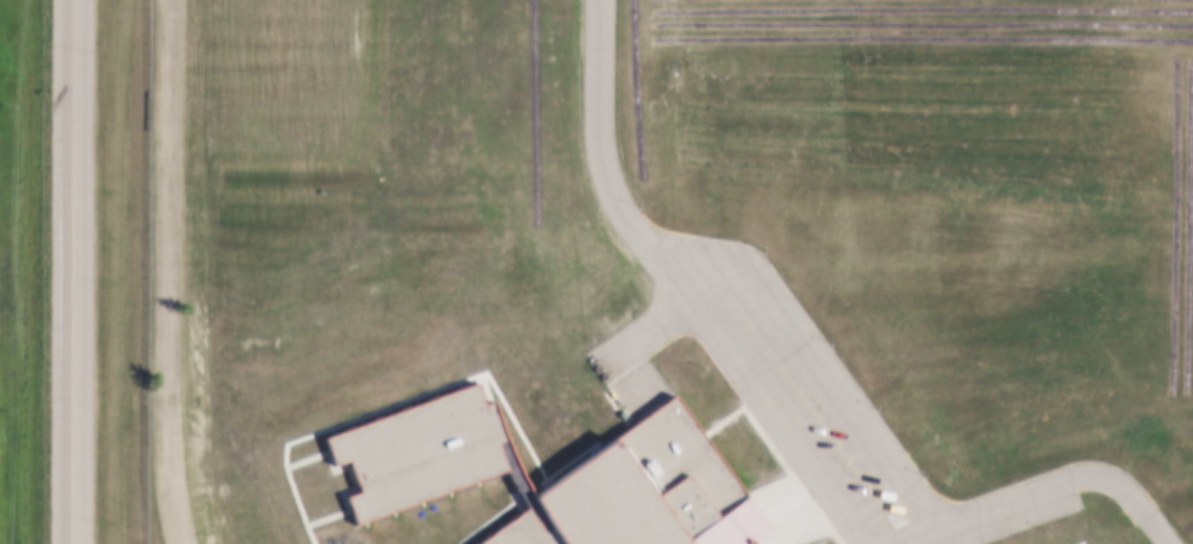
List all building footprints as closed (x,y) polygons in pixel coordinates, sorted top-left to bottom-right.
[(742,539),(745,543),(467,543),(522,503),(508,477),(503,467),(353,520),(348,507),(343,493),(356,489),(344,457),(331,462),(326,449),(321,433),(473,379),(480,400),(490,397),(497,422),(506,447),(519,472),(532,495),(672,392),(703,434),(767,521),(742,539)]
